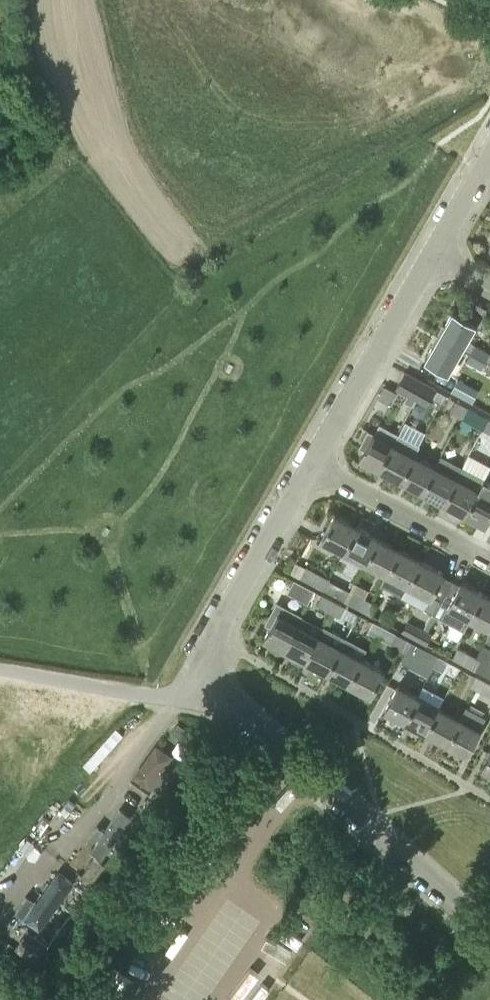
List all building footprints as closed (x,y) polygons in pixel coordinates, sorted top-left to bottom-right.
[(453,309),(439,334),(472,353),(478,343),(468,337),(476,323),(453,309)] [(472,353),(439,334),(425,358),(448,371),(456,358),(457,359),(465,364),(467,361),(472,353)] [(478,343),(472,353),(485,360),(489,352),(489,350),(478,343)] [(472,353),(467,361),(480,368),(485,360),(472,353)] [(417,393),(423,381),(411,374),(406,371),(400,383),(405,386),(410,388),(405,396),(412,400),(417,393)] [(457,394),(471,402),(479,389),(458,377),(451,391),(457,394)] [(423,381),(417,393),(428,399),(435,387),(423,381)] [(461,416),(466,405),(456,399),(449,410),(461,416)] [(466,405),(461,416),(462,417),(457,426),(467,432),(473,421),(478,411),(466,405)] [(419,439),(424,428),(405,419),(400,430),(419,439)] [(379,468),(398,433),(379,423),(374,433),(368,429),(361,441),(366,444),(359,457),(379,468)] [(398,433),(379,468),(400,479),(413,454),(418,444),(398,433)] [(463,460),(483,474),(489,463),(489,462),(470,449),(463,460)] [(434,465),(413,454),(400,479),(421,490),(434,465)] [(440,454),(434,465),(421,490),(442,501),(461,465),(440,454)] [(461,465),(442,501),(463,512),(482,476),(461,465)] [(463,512),(484,523),(489,513),(489,481),(482,476),(463,512)] [(344,549),(357,525),(335,513),(322,537),(344,549)] [(378,537),(357,525),(344,549),(365,561),(378,537)] [(378,537),(365,561),(387,572),(400,548),(378,537)] [(400,548),(387,572),(381,583),(403,594),(421,560),(400,548)] [(443,572),(421,560),(403,594),(435,610),(440,601),(430,596),(443,572)] [(305,566),(299,577),(309,583),(313,577),(316,578),(319,573),(305,566)] [(321,589),(327,578),(319,573),(316,578),(313,577),(309,583),(321,589)] [(308,601),(314,590),(314,589),(295,579),(289,591),(308,601)] [(451,579),(440,601),(435,610),(434,612),(463,628),(465,625),(469,617),(470,617),(483,592),(461,580),(460,583),(451,579)] [(342,600),(349,589),(332,580),(326,591),(342,600)] [(365,603),(367,599),(353,591),(347,602),(358,609),(362,602),(365,603)] [(483,592),(470,617),(489,628),(489,596),(483,592)] [(330,604),(332,599),(323,594),(318,603),(330,610),(333,605),(330,604)] [(345,606),(332,599),(330,604),(333,605),(330,610),(340,615),(345,606)] [(375,603),(367,599),(365,603),(362,602),(358,609),(369,614),(375,603)] [(302,615),(277,602),(267,622),(272,625),(265,638),(271,641),(270,643),(272,648),(278,651),(283,650),(284,648),(286,649),(300,623),(298,622),(301,616),(302,615)] [(345,615),(354,620),(358,613),(349,607),(345,615)] [(298,622),(300,623),(286,649),(293,652),(292,655),(293,659),(301,663),(304,661),(306,659),(307,660),(325,626),(323,626),(319,635),(308,629),(312,622),(301,616),(298,622)] [(384,632),(387,627),(374,620),(368,629),(378,635),(381,630),(384,632)] [(418,633),(421,628),(408,621),(403,631),(412,636),(415,631),(418,633)] [(325,626),(307,660),(328,671),(346,637),(345,637),(340,646),(330,640),(334,631),(325,626)] [(411,640),(387,627),(384,632),(381,630),(378,635),(391,641),(390,643),(406,651),(411,640)] [(430,633),(421,628),(418,633),(415,631),(412,636),(425,642),(430,633)] [(355,642),(346,637),(328,671),(349,682),(363,656),(351,650),(355,642)] [(428,673),(432,665),(438,654),(411,640),(406,651),(401,659),(428,673)] [(468,659),(470,654),(458,647),(452,657),(462,662),(465,657),(468,659)] [(438,654),(432,665),(443,670),(448,660),(438,654)] [(470,654),(468,659),(465,657),(462,662),(475,669),(489,677),(489,664),(470,654)] [(363,656),(349,682),(371,693),(384,667),(363,656)] [(486,686),(488,681),(476,675),(471,684),(480,689),(482,684),(486,686)] [(480,689),(489,694),(489,682),(488,681),(486,686),(482,684),(480,689)] [(406,719),(420,694),(399,683),(386,708),(406,719)] [(440,705),(420,694),(406,719),(427,730),(440,705)] [(466,703),(460,715),(447,740),(468,752),(487,714),(466,703)] [(440,705),(427,730),(447,740),(460,715),(440,705)] [(195,735),(178,723),(169,736),(186,748),(195,735)] [(155,739),(127,784),(148,796),(175,751),(155,739)] [(116,801),(85,846),(105,860),(136,815),(116,801)] [(107,862),(96,855),(83,873),(94,881),(106,863),(107,862)] [(65,889),(41,922),(55,932),(79,899),(65,889)] [(37,961),(50,943),(40,935),(27,953),(37,961)]
